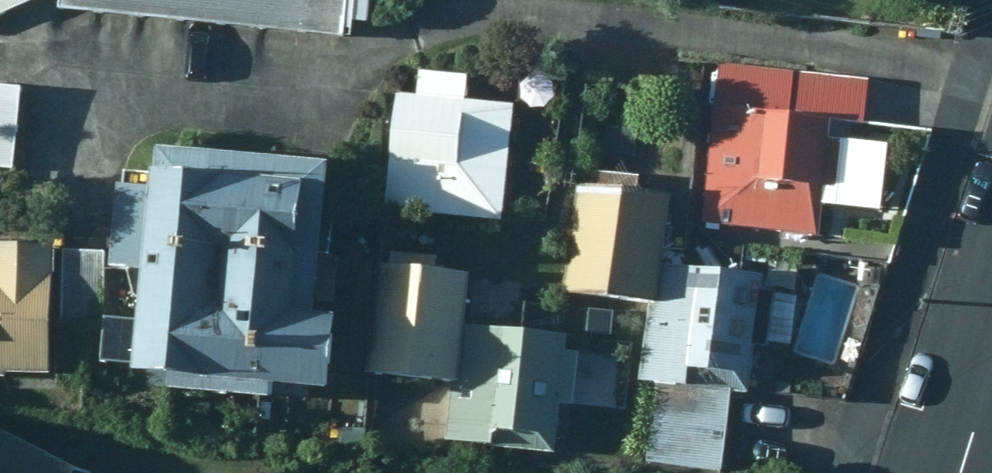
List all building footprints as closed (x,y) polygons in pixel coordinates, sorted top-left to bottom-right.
[(54,4),(345,33),(347,17),(361,19),(363,0),(55,0),(54,4)] [(865,79),(719,64),(702,223),(816,236),(820,187),(835,189),(840,140),(826,138),(829,119),(861,123),(865,79)] [(467,77),(399,71),(385,210),(499,223),(510,103),(464,99),(467,77)] [(0,82),(0,165),(9,166),(17,83),(0,82)] [(308,306),(318,154),(149,142),(146,183),(110,181),(104,262),(137,265),(131,367),(161,369),(161,385),(260,391),(261,376),(317,380),(322,308),(308,306)] [(664,198),(574,185),(560,293),(650,305),(664,198)] [(45,366),(46,258),(45,238),(0,238),(0,366),(45,366)] [(100,248),(50,245),(48,335),(99,336),(100,248)] [(450,381),(465,274),(432,270),(435,258),(390,253),(388,265),(381,263),(366,371),(450,381)] [(655,382),(645,462),(720,472),(731,394),(747,396),(753,346),(767,347),(774,293),(758,291),(759,275),(658,261),(643,382),(655,382)] [(460,324),(446,441),(551,454),(557,404),(570,406),(577,351),(564,351),(565,338),(460,324)] [(67,465),(0,438),(0,472),(64,472),(67,465)]
